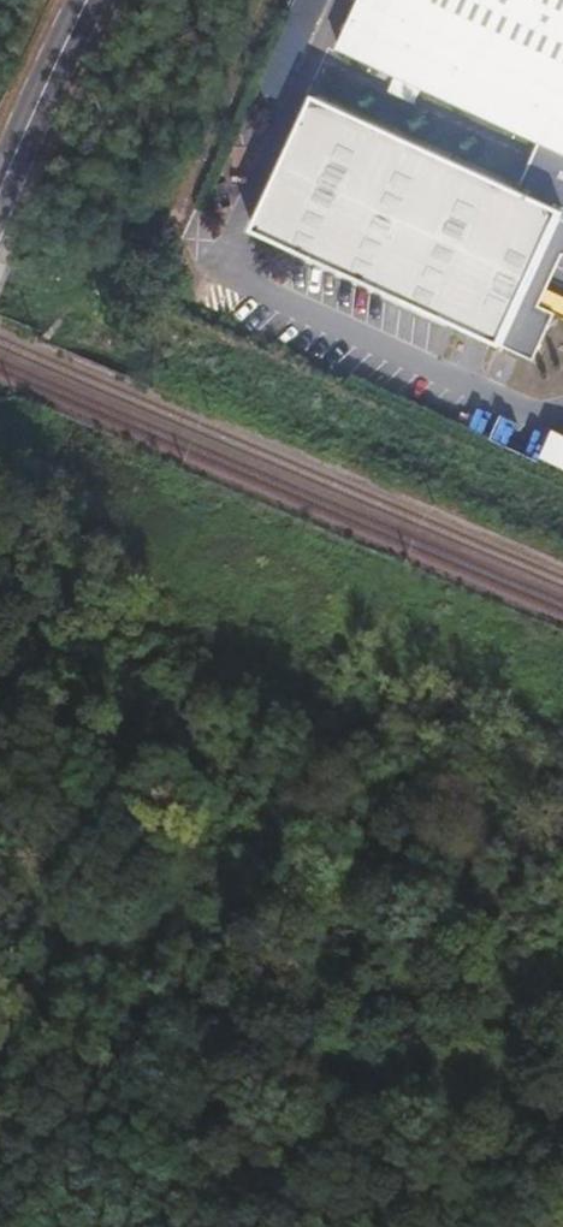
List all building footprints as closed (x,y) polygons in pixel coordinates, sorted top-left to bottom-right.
[(329,48),(344,55),(447,103),(533,142),(562,157),(562,0),(351,0),(329,48)] [(533,142),(510,191),(458,167),(329,108),(307,97),(293,126),(341,148),(412,181),(453,200),(480,213),(522,233),(562,252),(562,157),(533,142)] [(397,214),(412,181),(341,148),(293,126),(241,238),(361,293),(362,290),(371,271),(397,214)] [(447,287),(461,255),(471,232),(480,213),(453,200),(412,181),(397,214),(371,271),(362,290),(361,293),(430,325),(447,287)] [(542,254),(558,261),(562,259),(562,252),(522,233),(480,213),(471,232),(461,255),(524,289),(542,254)] [(548,321),(517,305),(524,289),(461,255),(447,287),(430,325),(525,368),(548,321)]
